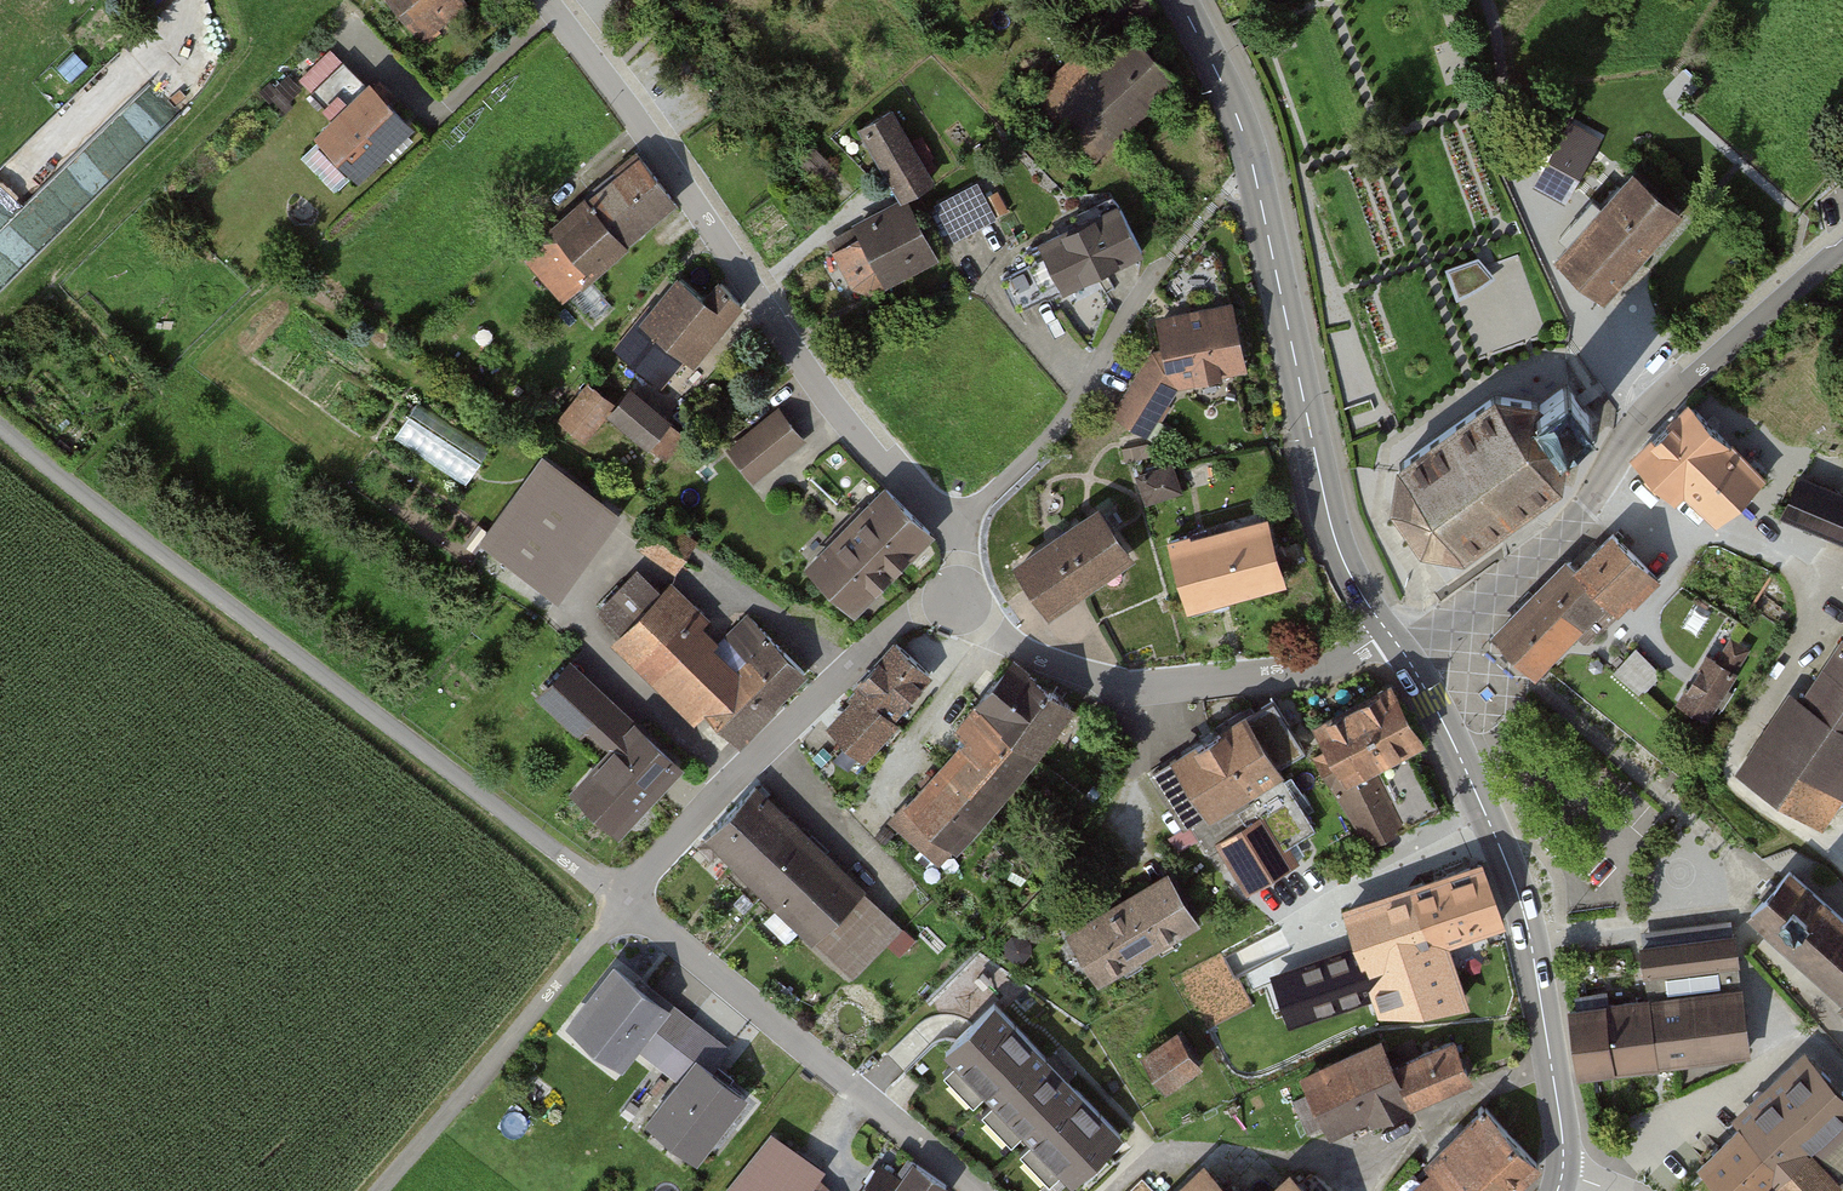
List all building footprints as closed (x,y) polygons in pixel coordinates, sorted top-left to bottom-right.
[(416,32),(439,13),(445,19),(465,3),(464,0),(388,0),(416,32)] [(1085,163),(1175,76),(1134,35),(1095,72),(1080,57),(1028,107),(1085,163)] [(0,164),(0,284),(35,252),(19,235),(88,171),(72,154),(159,74),(130,44),(0,164)] [(357,173),(408,124),(371,86),(369,89),(343,63),(312,93),(337,118),(320,135),(357,173)] [(930,181),(890,112),(863,128),(903,197),(930,181)] [(1589,155),(1561,140),(1541,172),(1571,188),(1589,155)] [(834,168),(810,144),(797,157),(821,181),(834,168)] [(563,304),(676,207),(633,157),(520,254),(563,304)] [(1586,209),(1561,239),(1570,246),(1558,260),(1603,300),(1678,214),(1632,175),(1596,217),(1586,209)] [(973,186),(940,204),(958,236),(990,219),(973,186)] [(1079,227),(1027,253),(1033,264),(1001,279),(1017,310),(1139,250),(1114,198),(1074,217),(1079,227)] [(854,285),(870,290),(937,254),(907,201),(850,231),(855,240),(836,250),(854,285)] [(1460,291),(1492,275),(1481,252),(1448,269),(1460,291)] [(707,300),(678,277),(618,350),(658,382),(681,354),(691,362),(740,303),(721,283),(707,300)] [(1231,308),(1160,323),(1171,377),(1195,372),(1197,380),(1219,376),(1218,369),(1243,364),(1231,308)] [(1165,403),(1134,383),(1114,414),(1146,434),(1165,403)] [(561,420),(582,437),(611,401),(591,384),(561,420)] [(1399,464),(1393,507),(1422,547),(1463,554),(1559,485),(1566,443),(1564,440),(1593,419),(1568,385),(1539,405),(1537,402),(1495,396),(1399,464)] [(681,432),(628,388),(609,411),(662,455),(681,432)] [(471,478),(495,439),(421,393),(397,432),(471,478)] [(1763,479),(1690,405),(1635,459),(1672,498),(1683,487),(1718,523),(1763,479)] [(763,468),(802,438),(779,409),(740,439),(763,468)] [(1170,464),(1138,476),(1146,501),(1179,490),(1170,464)] [(1783,513),(1842,538),(1842,497),(1800,477),(1783,513)] [(546,583),(596,514),(547,478),(496,547),(546,583)] [(891,571),(928,532),(884,489),(847,528),(891,571)] [(1097,513),(1020,566),(1050,609),(1127,555),(1097,513)] [(1205,531),(1169,540),(1187,605),(1280,579),(1264,522),(1207,538),(1205,531)] [(852,609),(891,571),(847,528),(808,566),(852,609)] [(1569,562),(1495,634),(1533,673),(1605,601),(1611,605),(1617,600),(1624,605),(1629,600),(1633,603),(1658,579),(1613,534),(1578,569),(1569,562)] [(736,742),(806,671),(750,616),(730,637),(750,657),(735,672),(693,631),(704,621),(668,586),(658,596),(636,575),(602,609),(628,634),(621,640),(635,654),(630,660),(648,678),(659,666),(736,742)] [(1679,702),(1704,718),(1713,703),(1723,709),(1734,692),(1723,685),(1745,649),(1732,640),(1719,660),(1709,654),(1679,702)] [(929,672),(896,643),(847,697),(854,703),(864,712),(874,701),(890,715),(929,672)] [(1660,670),(1636,649),(1619,668),(1644,689),(1660,670)] [(1755,779),(1822,823),(1842,791),(1842,649),(1755,779)] [(970,740),(911,806),(906,803),(891,819),(925,849),(937,833),(954,847),(991,806),(1034,757),(1072,707),(1012,661),(957,729),(970,740)] [(616,826),(675,764),(636,727),(630,733),(601,706),(606,701),(568,666),(541,694),(580,731),(588,722),(616,747),(576,788),(616,826)] [(1383,688),(1318,726),(1330,749),(1313,758),(1368,845),(1439,809),(1406,747),(1419,738),(1394,692),(1383,688)] [(1273,700),(1152,774),(1185,828),(1193,823),(1210,851),(1220,844),(1248,888),(1295,860),(1286,845),(1313,828),(1277,768),(1305,751),(1273,700)] [(864,712),(854,703),(831,728),(861,757),(895,720),(890,715),(874,701),(864,712)] [(901,926),(758,788),(705,842),(848,981),(901,926)] [(1500,921),(1478,860),(1346,908),(1389,1026),(1466,997),(1446,941),(1500,921)] [(1170,869),(1116,901),(1148,955),(1202,923),(1170,869)] [(1750,914),(1842,997),(1842,919),(1789,871),(1775,887),(1771,883),(1760,895),(1764,899),(1750,914)] [(1116,901),(1062,933),(1094,987),(1148,955),(1116,901)] [(1642,944),(1649,1001),(1606,1007),(1605,994),(1576,998),(1577,1009),(1570,1010),(1578,1074),(1750,1053),(1735,933),(1642,944)] [(635,1044),(671,1001),(669,999),(614,955),(565,1016),(621,1061),(635,1044)] [(792,988),(776,976),(767,987),(782,1000),(792,988)] [(697,1050),(714,1064),(729,1045),(671,997),(669,999),(671,1001),(635,1044),(675,1077),(697,1050)] [(1119,1134),(993,1005),(962,1035),(946,1051),(1072,1180),(1119,1134)] [(1177,1033),(1144,1057),(1165,1087),(1198,1064),(1177,1033)] [(1373,1043),(1293,1074),(1319,1140),(1399,1109),(1373,1043)] [(1400,1073),(1417,1109),(1475,1083),(1458,1047),(1400,1073)] [(714,1064),(697,1050),(675,1077),(645,1113),(696,1155),(748,1092),(714,1064)] [(1812,1054),(1698,1165),(1723,1190),(1765,1190),(1775,1181),(1785,1190),(1828,1190),(1835,1184),(1804,1153),(1842,1116),(1842,1086),(1812,1054)] [(1538,1164),(1484,1106),(1425,1162),(1438,1175),(1421,1190),(1508,1190),(1538,1164)] [(800,1187),(806,1190),(825,1190),(835,1177),(822,1168),(825,1164),(769,1125),(723,1190),(797,1190),(800,1187)] [(953,1179),(921,1158),(922,1156),(912,1149),(897,1171),(879,1158),(856,1190),(945,1190),(953,1179)] [(1290,1178),(1276,1190),(1303,1190),(1290,1178)] [(1217,1182),(1207,1190),(1226,1190),(1217,1182)]
